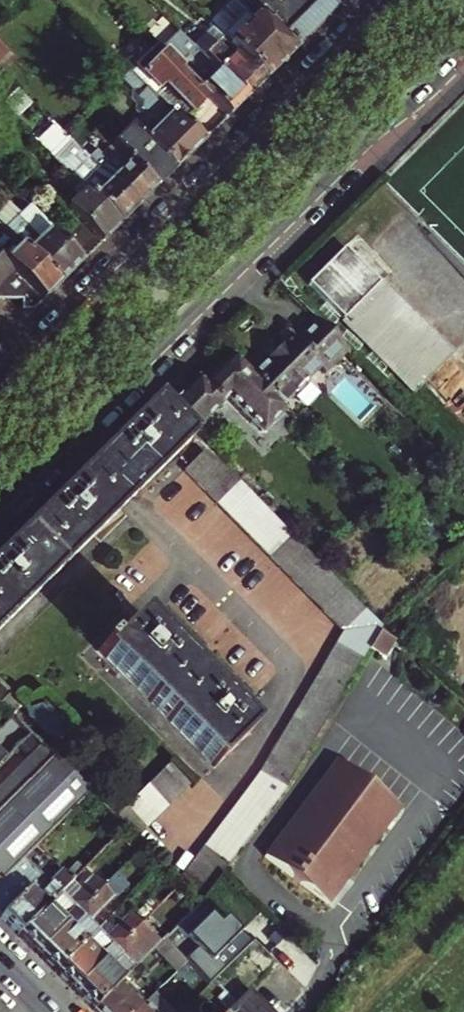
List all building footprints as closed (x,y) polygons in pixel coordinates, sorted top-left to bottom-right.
[(206,22),(210,26),(262,80),(293,50),(244,0),(242,0),(240,2),(238,0),(229,0),(206,22)] [(324,0),(244,0),(293,50),(334,10),(324,0)] [(192,43),(197,48),(245,97),(262,80),(210,26),(192,43)] [(179,66),(144,31),(141,34),(152,46),(133,65),(160,85),(188,115),(192,112),(198,112),(202,107),(201,102),(205,99),(181,75),(176,69),(179,66)] [(12,52),(0,39),(0,64),(12,52)] [(245,97),(197,48),(192,53),(201,63),(188,76),(208,96),(227,115),(245,97)] [(192,53),(179,66),(185,72),(188,76),(201,63),(192,53)] [(179,66),(176,69),(181,75),(205,99),(208,96),(188,76),(185,72),(179,66)] [(141,114),(130,125),(172,169),(201,140),(182,121),(153,91),(130,68),(122,76),(131,86),(131,95),(137,102),(136,108),(141,114)] [(160,85),(153,91),(182,121),(188,115),(160,85)] [(137,204),(64,130),(53,119),(35,136),(80,181),(81,182),(119,222),(137,204)] [(154,186),(111,142),(101,131),(92,140),(73,121),(64,130),(137,204),(154,186)] [(129,124),(111,142),(154,186),(172,169),(130,125),(129,124)] [(119,222),(81,182),(80,181),(61,199),(82,220),(101,239),(119,222)] [(16,195),(12,199),(32,219),(29,221),(42,235),(50,228),(16,195)] [(0,211),(0,222),(58,282),(101,239),(82,220),(61,240),(50,228),(42,235),(29,221),(32,219),(12,199),(0,211)] [(42,298),(58,282),(0,222),(0,255),(42,298)] [(345,247),(309,283),(415,390),(451,355),(345,247)] [(21,297),(21,306),(34,306),(42,298),(0,255),(0,297),(21,297)] [(348,349),(317,319),(295,341),(290,336),(251,374),(281,404),(290,394),(297,392),(301,390),(303,387),(306,379),(318,367),(324,373),(348,349)] [(263,431),(286,408),(281,404),(251,374),(232,356),(205,385),(198,378),(165,411),(189,435),(227,396),(263,431)] [(191,438),(189,435),(165,411),(154,400),(0,554),(0,627),(191,438)] [(386,625),(204,450),(184,470),(346,628),(256,766),(178,877),(202,899),(281,784),(386,625)] [(108,638),(100,646),(214,764),(252,727),(142,614),(112,642),(108,638)] [(396,641),(383,632),(371,649),(384,658),(396,641)] [(9,692),(0,684),(0,701),(9,692)] [(0,787),(0,810),(51,757),(40,747),(0,787)] [(24,858),(88,792),(51,757),(0,810),(0,882),(24,858)] [(335,757),(261,852),(323,900),(398,805),(335,757)] [(166,760),(114,815),(125,826),(135,835),(187,780),(166,760)] [(59,893),(90,861),(83,855),(64,874),(60,870),(48,882),(41,875),(0,917),(0,918),(17,935),(59,893)] [(0,882),(0,917),(41,875),(24,858),(0,882)] [(124,883),(115,874),(104,885),(36,954),(55,973),(97,930),(89,922),(115,895),(113,894),(124,883)] [(36,954),(104,885),(94,875),(67,901),(59,893),(17,935),(36,954)] [(74,991),(149,915),(159,905),(151,897),(133,916),(122,905),(97,930),(55,973),(74,991)] [(219,908),(192,934),(203,946),(191,958),(213,981),(252,943),(219,908)] [(157,923),(149,915),(74,991),(92,1010),(121,981),(135,967),(127,959),(154,932),(151,930),(157,923)] [(135,967),(157,944),(161,939),(154,932),(127,959),(135,967)] [(157,944),(180,967),(190,957),(167,934),(161,939),(157,944)] [(302,958),(298,977),(311,980),(316,962),(302,958)] [(121,981),(92,1010),(95,1011),(135,1011),(144,1003),(121,981)] [(238,1000),(225,988),(222,992),(234,1004),(238,1000)] [(249,989),(225,988),(238,1000),(234,1004),(226,1011),(272,1011),(249,989)] [(144,1003),(135,1011),(153,1011),(144,1003)]
